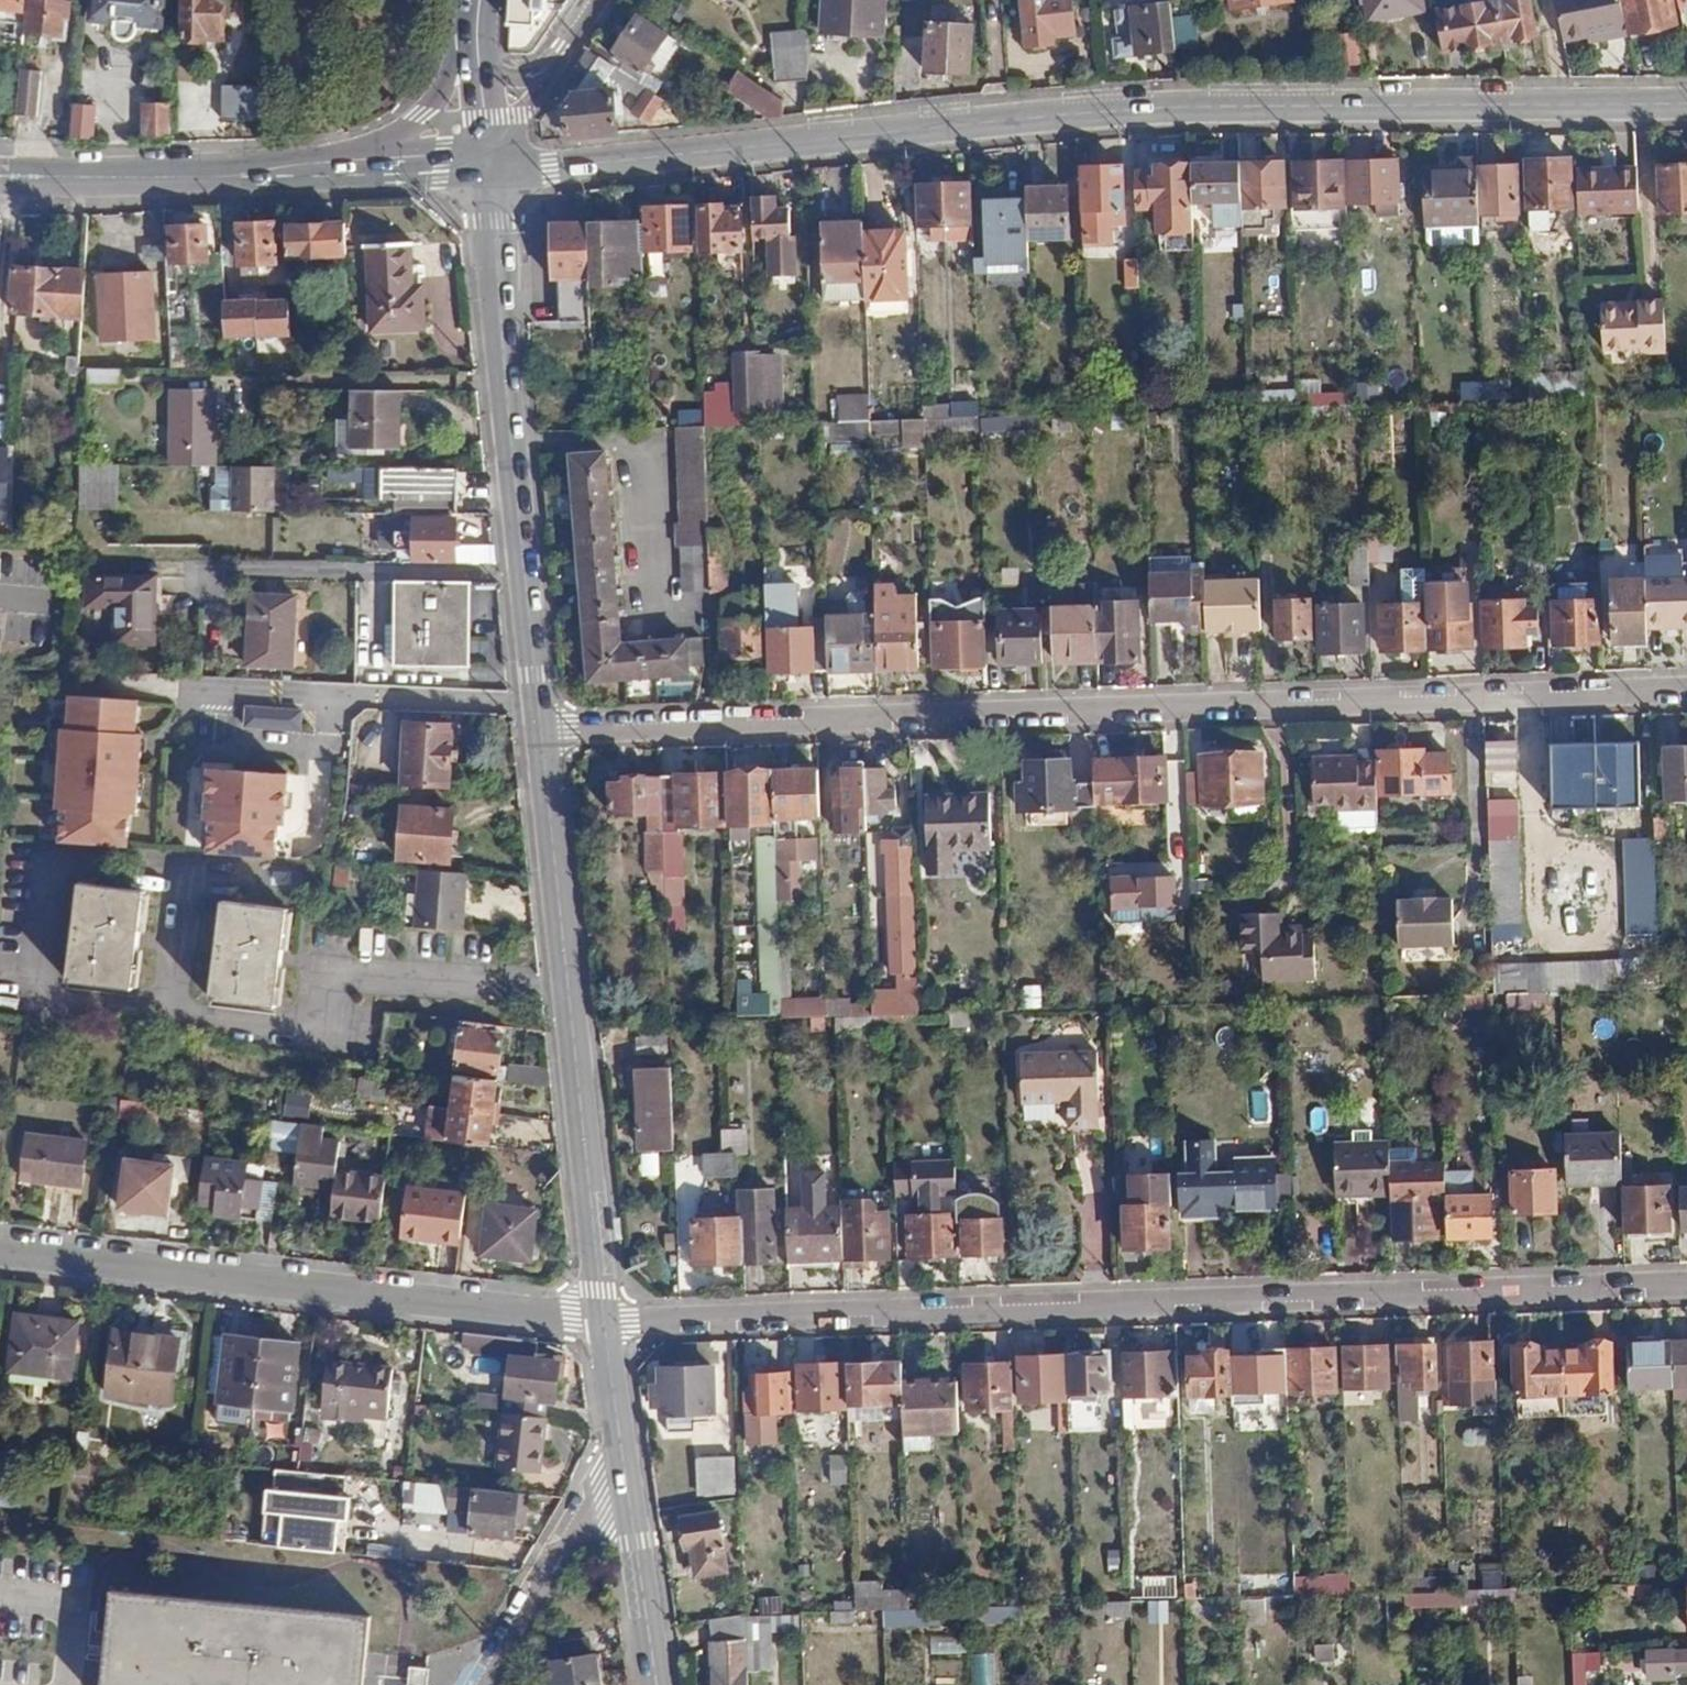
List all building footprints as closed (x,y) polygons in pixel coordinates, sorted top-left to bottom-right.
[(15,14),(15,0),(0,0),(0,12),(15,14)] [(91,24),(112,26),(112,37),(115,42),(119,45),(126,46),(133,43),(136,36),(137,26),(157,27),(158,0),(93,0),(91,24)] [(180,41),(223,42),(224,0),(181,0),(180,41)] [(508,25),(534,28),(535,19),(541,20),(542,8),(547,8),(548,0),(511,0),(508,25)] [(819,34),(879,37),(881,0),(821,0),(819,34)] [(1026,44),(1053,41),(1052,29),(1073,27),(1070,0),(1021,0),(1026,44)] [(1118,36),(1112,36),(1113,57),(1137,57),(1137,50),(1174,48),(1169,4),(1135,7),(1130,0),(1122,2),(1118,8),(1118,36)] [(1371,19),(1424,10),(1422,0),(1368,0),(1371,19)] [(1437,15),(1444,57),(1502,47),(1494,4),(1494,0),(1465,0),(1467,10),(1437,15)] [(1494,4),(1502,47),(1533,41),(1526,0),(1520,0),(1494,4)] [(1563,37),(1613,28),(1615,35),(1626,32),(1620,0),(1555,0),(1563,37)] [(1630,31),(1673,22),(1669,0),(1624,0),(1630,31)] [(63,4),(26,1),(23,38),(59,43),(63,4)] [(928,5),(909,4),(908,36),(926,36),(924,71),(967,73),(970,24),(927,23),(928,5)] [(635,13),(602,61),(632,80),(664,34),(635,13)] [(1195,15),(1176,18),(1180,43),(1199,40),(1195,15)] [(1359,31),(1332,35),(1338,67),(1364,62),(1359,31)] [(804,39),(766,36),(763,77),(802,78),(804,39)] [(602,61),(584,48),(560,85),(571,92),(563,102),(565,135),(612,131),(613,99),(603,98),(617,78),(646,98),(637,112),(650,121),(663,101),(632,80),(602,61)] [(33,74),(12,72),(7,118),(28,120),(33,74)] [(779,102),(737,72),(725,88),(771,117),(779,102)] [(256,120),(255,86),(217,87),(218,121),(256,120)] [(92,108),(70,106),(67,138),(90,140),(92,108)] [(167,106),(140,106),(140,139),(166,139),(167,106)] [(1659,158),(1659,200),(1686,200),(1686,158),(1659,158)] [(1568,161),(1527,161),(1529,199),(1570,198),(1568,161)] [(1348,163),(1349,198),(1349,201),(1383,201),(1383,213),(1399,213),(1399,162),(1348,163)] [(1241,165),(1241,195),(1276,197),(1286,196),(1285,163),(1241,165)] [(1298,199),(1292,200),(1293,222),(1350,220),(1349,198),(1344,198),(1343,163),(1297,164),(1298,199)] [(1241,165),(1190,166),(1191,197),(1213,196),(1214,219),(1242,218),(1241,195),(1241,165)] [(1515,165),(1478,167),(1478,199),(1516,198),(1515,165)] [(1150,173),(1133,174),(1135,209),(1156,208),(1157,238),(1162,238),(1163,251),(1193,251),(1193,206),(1188,206),(1187,167),(1156,168),(1156,178),(1150,178),(1150,173)] [(1458,173),(1426,174),(1427,224),(1479,224),(1478,199),(1478,167),(1457,167),(1458,173)] [(1636,168),(1576,169),(1577,213),(1638,211),(1636,168)] [(1121,171),(1085,172),(1087,238),(1104,238),(1104,226),(1123,226),(1121,171)] [(1026,190),(1026,202),(1028,256),(1063,253),(1061,189),(1026,190)] [(722,192),(698,193),(700,239),(740,238),(739,202),(721,201),(722,192)] [(773,194),(750,194),(751,236),(769,235),(770,274),(795,274),(794,237),(789,236),(789,208),(774,208),(773,194)] [(944,194),(916,195),(917,235),(946,235),(944,194)] [(957,194),(944,194),(946,235),(971,234),(969,194),(957,194)] [(1026,202),(988,204),(989,274),(1028,274),(1028,256),(1026,202)] [(685,210),(645,210),(646,256),(687,254),(685,210)] [(633,218),(589,220),(591,273),(634,273),(633,218)] [(559,220),(547,228),(548,269),(553,267),(556,313),(589,314),(584,220),(559,220)] [(861,222),(819,222),(821,276),(863,276),(862,232),(861,222)] [(275,224),(235,226),(238,265),(277,264),(275,224)] [(206,227),(171,229),(173,264),(208,262),(206,227)] [(345,227),(283,228),(285,258),(347,255),(345,227)] [(902,231),(862,232),(863,276),(864,298),(904,297),(902,231)] [(409,246),(368,248),(372,333),(423,331),(422,300),(412,301),(409,246)] [(1136,248),(1113,249),(1112,279),(1137,279),(1136,248)] [(82,272),(13,268),(10,312),(79,320),(82,272)] [(241,283),(277,281),(276,271),(240,272),(241,283)] [(151,274),(95,277),(99,344),(154,341),(151,274)] [(289,336),(287,300),(253,302),(253,300),(220,302),(222,337),(289,336)] [(1658,303),(1636,304),(1636,311),(1598,312),(1599,351),(1659,349),(1658,303)] [(757,364),(733,364),(734,410),(757,410),(757,364)] [(785,365),(757,364),(757,410),(785,410),(785,365)] [(121,368),(86,367),(85,386),(119,389),(121,368)] [(1321,393),(1321,380),(1302,380),(1302,405),(1344,404),(1344,392),(1321,393)] [(215,388),(174,387),(172,460),(215,460),(215,388)] [(394,391),(345,390),(344,449),(392,450),(394,391)] [(884,449),(926,448),(925,421),(869,423),(868,395),(838,396),(838,425),(828,425),(828,446),(883,444),(884,449)] [(977,401),(951,402),(952,435),(978,434),(977,401)] [(984,435),(1010,431),(1007,416),(981,421),(984,435)] [(702,424),(677,426),(677,451),(704,451),(702,424)] [(11,507),(12,435),(0,434),(0,507),(11,507)] [(601,450),(565,454),(590,683),(690,672),(690,665),(704,664),(701,638),(620,645),(601,450)] [(705,473),(704,451),(677,451),(677,474),(705,473)] [(114,460),(81,460),(77,502),(109,504),(114,460)] [(272,464),(232,464),(229,507),(270,507),(272,464)] [(454,469),(376,466),(377,495),(453,497),(454,469)] [(705,473),(677,474),(678,498),(705,498),(705,473)] [(705,521),(705,498),(678,498),(681,523),(705,521)] [(1381,513),(1368,513),(1369,548),(1369,559),(1394,558),(1393,533),(1382,534),(1381,513)] [(454,519),(411,519),(410,530),(391,530),(391,547),(411,547),(410,559),(493,561),(491,544),(454,544),(454,519)] [(706,527),(705,521),(681,523),(673,523),(673,546),(681,546),(707,545),(706,527)] [(723,527),(706,527),(707,545),(707,587),(724,587),(723,527)] [(707,587),(707,545),(681,546),(681,589),(707,587)] [(1370,585),(1369,559),(1369,548),(1354,548),(1356,586),(1370,585)] [(1464,564),(1425,566),(1427,651),(1470,650),(1470,600),(1466,600),(1464,564)] [(1185,630),(1206,630),(1204,575),(1204,565),(1191,566),(1191,572),(1148,574),(1150,620),(1185,619),(1185,630)] [(1383,653),(1427,651),(1425,566),(1402,566),(1403,603),(1381,603),(1383,653)] [(158,571),(94,570),(92,600),(115,601),(114,638),(155,638),(158,571)] [(1223,574),(1204,575),(1206,630),(1261,627),(1259,578),(1229,578),(1223,574)] [(1645,579),(1646,619),(1680,616),(1680,625),(1686,624),(1686,577),(1645,579)] [(1646,619),(1645,579),(1611,580),(1612,641),(1646,640),(1646,619)] [(828,670),(827,627),(798,629),(795,581),(764,582),(768,672),(828,670)] [(470,585),(396,583),(393,666),(468,668),(470,585)] [(890,584),(874,584),(875,613),(877,668),(918,667),(916,612),(897,613),(896,589),(890,584)] [(741,589),(720,590),(721,654),(761,653),(760,606),(741,606),(741,589)] [(292,595),(248,592),(244,662),(288,664),(292,595)] [(1522,593),(1484,593),(1485,644),(1523,645),(1523,624),(1534,623),(1535,601),(1521,602),(1522,593)] [(1597,598),(1553,599),(1553,642),(1598,641),(1597,598)] [(1095,601),(1095,606),(1096,656),(1138,655),(1136,599),(1095,601)] [(1039,603),(998,604),(1000,659),(1041,658),(1039,607),(1039,603)] [(1362,605),(1320,606),(1321,653),(1363,652),(1362,605)] [(1056,656),(1096,656),(1095,606),(1056,607),(1056,656)] [(1307,607),(1277,608),(1279,641),(1308,640),(1307,607)] [(828,670),(877,668),(875,613),(826,614),(827,627),(828,670)] [(980,614),(931,615),(933,659),(982,658),(980,614)] [(143,733),(137,733),(140,699),(73,693),(70,727),(64,726),(58,807),(63,807),(60,840),(127,846),(130,813),(136,813),(143,733)] [(291,710),(248,707),(246,726),(290,729),(291,710)] [(453,729),(409,726),(405,783),(449,786),(453,729)] [(1517,768),(1516,739),(1487,740),(1488,769),(1517,768)] [(1639,740),(1593,741),(1595,803),(1641,800),(1639,740)] [(1595,803),(1593,741),(1547,743),(1549,805),(1595,803)] [(1427,745),(1377,746),(1379,786),(1449,785),(1449,751),(1428,751),(1427,745)] [(1356,753),(1312,753),(1315,799),(1335,798),(1334,804),(1378,803),(1379,786),(1377,746),(1356,746),(1356,753)] [(1665,748),(1667,800),(1686,799),(1686,747),(1665,748)] [(1260,754),(1202,756),(1202,775),(1187,775),(1188,803),(1262,801),(1260,754)] [(1093,758),(1094,785),(1094,801),(1165,799),(1164,756),(1093,758)] [(864,763),(864,771),(867,819),(876,819),(876,811),(896,810),(895,786),(886,786),(885,764),(864,763)] [(1069,763),(1029,764),(1029,788),(1020,788),(1020,808),(1095,806),(1094,801),(1094,785),(1070,786),(1069,763)] [(278,826),(285,826),(289,777),(210,770),(206,821),(211,822),(208,853),(275,859),(278,826)] [(864,771),(835,772),(836,827),(867,826),(867,819),(864,771)] [(662,773),(611,774),(611,816),(645,813),(648,912),(665,911),(664,834),(663,799),(662,773)] [(723,776),(662,773),(663,799),(675,799),(677,825),(724,824),(723,776)] [(821,777),(775,778),(776,830),(777,877),(799,876),(798,849),(790,849),(789,824),(822,823),(821,777)] [(775,778),(729,779),(731,832),(776,830),(775,778)] [(988,791),(948,791),(948,802),(925,804),(926,868),(949,869),(949,846),(989,843),(988,791)] [(1488,796),(1488,814),(1519,812),(1518,795),(1488,796)] [(455,813),(403,808),(398,857),(450,862),(455,813)] [(1519,812),(1488,814),(1491,921),(1522,920),(1519,812)] [(913,827),(895,827),(896,843),(888,844),(889,866),(915,866),(913,827)] [(685,834),(664,834),(665,911),(667,932),(686,930),(685,834)] [(1654,848),(1626,848),(1634,961),(1494,964),(1494,994),(1509,993),(1530,993),(1562,992),(1659,988),(1654,848)] [(348,867),(331,866),(331,884),(347,884),(348,867)] [(469,876),(421,872),(416,932),(464,936),(469,876)] [(1174,873),(1110,876),(1111,907),(1141,906),(1142,919),(1176,918),(1174,873)] [(136,891),(73,883),(59,979),(123,988),(136,891)] [(1416,896),(1398,896),(1399,942),(1454,941),(1454,896),(1439,896),(1438,891),(1416,892),(1416,896)] [(278,911),(215,903),(202,999),(265,1008),(278,911)] [(1278,911),(1239,912),(1241,951),(1261,951),(1260,979),(1316,977),(1313,935),(1302,935),(1302,930),(1279,929),(1278,911)] [(778,929),(759,929),(760,969),(779,967),(778,929)] [(1025,1009),(1042,1008),(1040,985),(1023,987),(1025,1009)] [(946,991),(918,993),(918,1012),(947,1009),(946,991)] [(1530,993),(1509,993),(1510,1012),(1531,1011),(1530,993)] [(870,998),(784,999),(784,1019),(870,1018),(870,998)] [(487,1027),(456,1023),(450,1070),(497,1076),(501,1043),(486,1041),(487,1027)] [(665,1033),(635,1033),(635,1051),(666,1049),(665,1033)] [(1099,1052),(1024,1056),(1027,1104),(1073,1101),(1075,1127),(1103,1125),(1099,1052)] [(673,1131),(671,1066),(635,1065),(637,1130),(673,1131)] [(449,1076),(445,1108),(492,1114),(496,1082),(449,1076)] [(392,1085),(351,1080),(349,1095),(357,1097),(390,1101),(392,1085)] [(284,1114),(309,1118),(312,1097),(287,1093),(284,1114)] [(390,1101),(357,1097),(354,1117),(403,1123),(405,1103),(390,1101)] [(445,1108),(431,1106),(427,1139),(487,1147),(492,1114),(445,1108)] [(325,1123),(301,1119),(293,1180),(336,1187),(332,1213),(381,1218),(386,1174),(339,1168),(340,1137),(323,1135),(325,1123)] [(1390,1195),(1389,1164),(1389,1140),(1371,1141),(1370,1130),(1350,1130),(1350,1141),(1333,1142),(1334,1189),(1367,1188),(1367,1196),(1390,1195)] [(1567,1183),(1621,1181),(1619,1133),(1566,1134),(1567,1183)] [(87,1140),(28,1134),(22,1187),(80,1192),(87,1140)] [(1182,1177),(1183,1217),(1222,1216),(1221,1206),(1232,1205),(1232,1211),(1276,1209),(1274,1159),(1236,1160),(1237,1175),(1214,1176),(1214,1142),(1189,1143),(1190,1177),(1182,1177)] [(706,1173),(739,1173),(740,1151),(707,1151),(706,1173)] [(957,1153),(894,1156),(894,1190),(921,1188),(922,1210),(908,1210),(907,1252),(959,1250),(959,1220),(958,1197),(957,1153)] [(249,1164),(204,1156),(199,1204),(214,1207),(215,1216),(273,1222),(277,1185),(247,1181),(249,1164)] [(180,1168),(124,1161),(118,1211),(172,1218),(180,1168)] [(1434,1162),(1389,1164),(1390,1195),(1390,1199),(1393,1199),(1394,1239),(1436,1238),(1434,1162)] [(1124,1198),(1125,1245),(1166,1244),(1165,1197),(1170,1197),(1169,1165),(1129,1166),(1130,1198),(1124,1198)] [(1471,1169),(1446,1170),(1448,1238),(1490,1236),(1489,1195),(1472,1196),(1471,1169)] [(843,1259),(841,1210),(842,1202),(821,1203),(822,1171),(804,1171),(806,1202),(786,1203),(787,1264),(844,1264),(843,1259)] [(1554,1172),(1512,1173),(1513,1215),(1555,1214),(1554,1172)] [(1667,1180),(1625,1181),(1626,1229),(1668,1227),(1667,1180)] [(740,1187),(740,1210),(743,1261),(771,1260),(771,1187),(740,1187)] [(467,1194),(407,1188),(401,1238),(430,1241),(431,1233),(462,1237),(467,1194)] [(959,1220),(965,1220),(965,1253),(1002,1253),(1001,1202),(996,1198),(991,1195),(985,1193),(978,1192),(971,1192),(964,1194),(958,1197),(959,1220)] [(536,1210),(489,1204),(483,1252),(530,1258),(536,1210)] [(887,1209),(841,1210),(843,1259),(888,1257),(887,1209)] [(743,1261),(740,1210),(694,1212),(695,1261),(743,1261)] [(914,1259),(895,1260),(896,1286),(916,1286),(914,1259)] [(77,1321),(17,1314),(11,1371),(70,1377),(77,1321)] [(177,1337),(115,1330),(108,1394),(169,1401),(177,1337)] [(508,1360),(501,1415),(538,1419),(541,1402),(549,1403),(554,1359),(529,1356),(530,1342),(459,1333),(457,1348),(467,1349),(467,1355),(508,1360)] [(1586,1347),(1562,1349),(1564,1386),(1575,1386),(1576,1407),(1606,1405),(1605,1393),(1612,1394),(1611,1337),(1586,1338),(1586,1347)] [(295,1346),(225,1338),(217,1402),(288,1410),(295,1346)] [(1671,1338),(1628,1340),(1630,1387),(1672,1385),(1671,1338)] [(1671,1338),(1672,1385),(1686,1385),(1686,1338),(1671,1338)] [(1540,1340),(1515,1341),(1515,1386),(1522,1387),(1522,1408),(1565,1407),(1564,1386),(1562,1349),(1540,1348),(1540,1340)] [(1435,1342),(1398,1343),(1399,1364),(1405,1364),(1405,1391),(1436,1390),(1435,1342)] [(1490,1343),(1449,1344),(1452,1408),(1470,1406),(1474,1403),(1499,1403),(1499,1382),(1492,1382),(1490,1343)] [(1257,1355),(1233,1356),(1235,1400),(1289,1398),(1287,1349),(1257,1350),(1257,1355)] [(1200,1369),(1185,1368),(1186,1411),(1225,1411),(1224,1351),(1199,1352),(1200,1369)] [(1386,1351),(1344,1352),(1345,1395),(1387,1394),(1386,1351)] [(1333,1352),(1291,1353),(1292,1396),(1334,1396),(1333,1352)] [(1177,1357),(1123,1358),(1126,1426),(1143,1425),(1144,1404),(1179,1402),(1177,1357)] [(1105,1360),(1072,1361),(1074,1439),(1099,1438),(1098,1404),(1107,1404),(1105,1360)] [(1062,1361),(1018,1363),(1020,1406),(1049,1405),(1050,1436),(1065,1436),(1062,1361)] [(390,1369),(325,1362),(320,1402),(385,1409),(390,1369)] [(1014,1363),(968,1364),(968,1410),(1003,1410),(1003,1446),(1016,1446),(1014,1363)] [(902,1365),(846,1366),(848,1411),(904,1409),(903,1379),(902,1365)] [(842,1366),(799,1367),(800,1413),(844,1412),(842,1366)] [(658,1390),(650,1390),(650,1416),(658,1416),(658,1424),(714,1424),(714,1373),(658,1374),(658,1390)] [(792,1375),(746,1376),(748,1445),(776,1444),(775,1413),(793,1412),(792,1375)] [(958,1378),(903,1379),(904,1409),(904,1424),(960,1421),(958,1378)] [(501,1415),(499,1415),(493,1469),(527,1473),(530,1447),(535,1448),(538,1419),(501,1415)] [(734,1457),(701,1457),(701,1491),(734,1491),(734,1457)] [(850,1484),(849,1457),(834,1457),(835,1484),(850,1484)] [(344,1498),(346,1476),(275,1469),(273,1490),(267,1489),(260,1544),(343,1553),(349,1498),(344,1498)] [(405,1481),(403,1524),(440,1525),(441,1482),(405,1481)] [(521,1500),(454,1492),(450,1535),(472,1536),(475,1540),(517,1545),(521,1500)] [(727,1525),(692,1526),(693,1584),(729,1583),(727,1525)] [(1505,1586),(1503,1568),(1482,1569),(1483,1588),(1505,1586)] [(884,1592),(884,1579),(857,1579),(857,1607),(883,1606),(884,1626),(950,1625),(949,1604),(894,1606),(894,1592),(884,1592)] [(1461,1608),(1461,1590),(1405,1591),(1406,1609),(1461,1608)] [(110,1591),(100,1684),(362,1684),(369,1618),(110,1591)] [(782,1595),(759,1596),(759,1613),(782,1613),(782,1595)] [(1243,1599),(1245,1625),(1267,1623),(1265,1597),(1243,1599)] [(833,1600),(833,1622),(853,1622),(852,1599),(833,1600)] [(1169,1599),(1148,1599),(1149,1622),(1170,1621),(1169,1599)] [(1017,1605),(984,1606),(984,1621),(1017,1621),(1017,1605)] [(710,1615),(713,1684),(747,1684),(745,1613),(710,1615)] [(562,1658),(557,1658),(559,1684),(603,1684),(601,1655),(594,1655),(593,1638),(561,1641),(562,1658)] [(1315,1643),(1316,1661),(1335,1660),(1334,1643),(1315,1643)] [(1646,1644),(1648,1674),(1675,1675),(1674,1668),(1686,1667),(1686,1648),(1674,1649),(1674,1644),(1646,1644)] [(1572,1647),(1572,1684),(1585,1684),(1584,1667),(1598,1668),(1598,1646),(1572,1647)]
